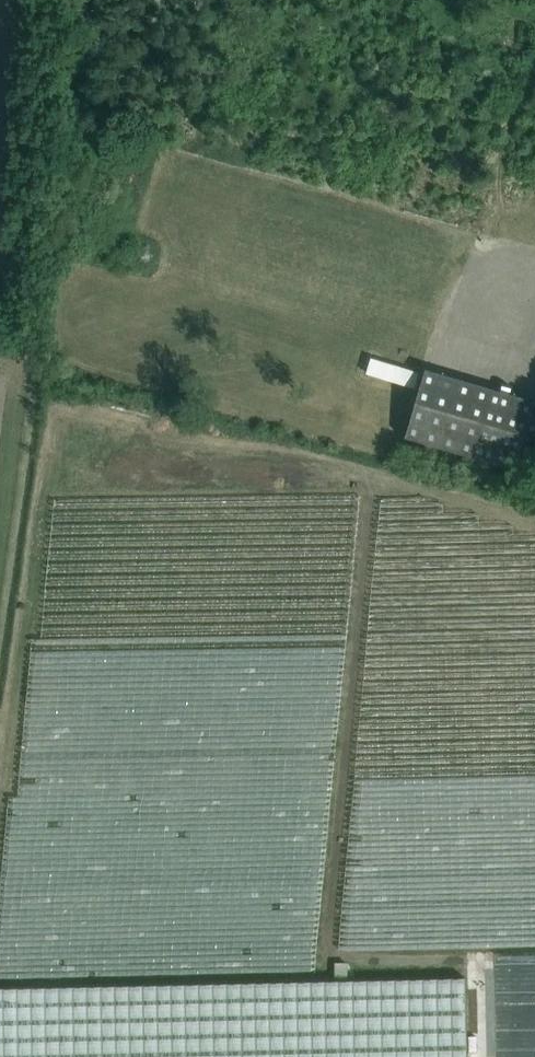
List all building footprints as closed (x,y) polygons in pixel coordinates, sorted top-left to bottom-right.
[(515,470),(534,402),(424,370),(404,438),(515,470)] [(465,976),(0,986),(0,1056),(466,1056),(465,976)]
